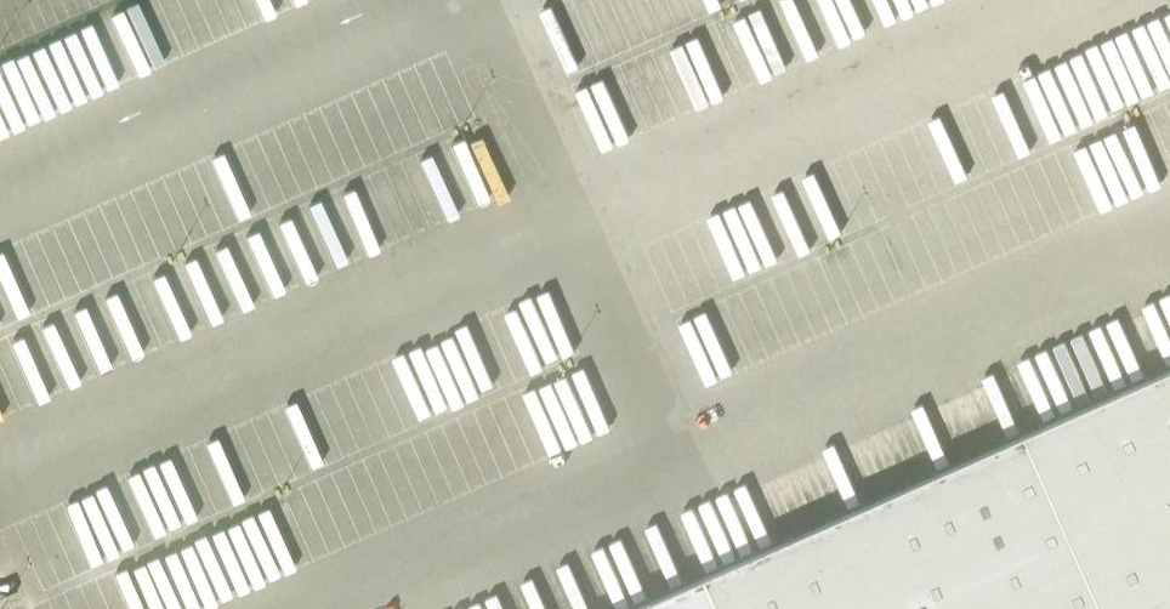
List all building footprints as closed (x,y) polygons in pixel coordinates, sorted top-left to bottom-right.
[(1169,607),(1169,367),(828,519),(769,545),(707,573),(626,608),(1166,608),(1169,607)]
